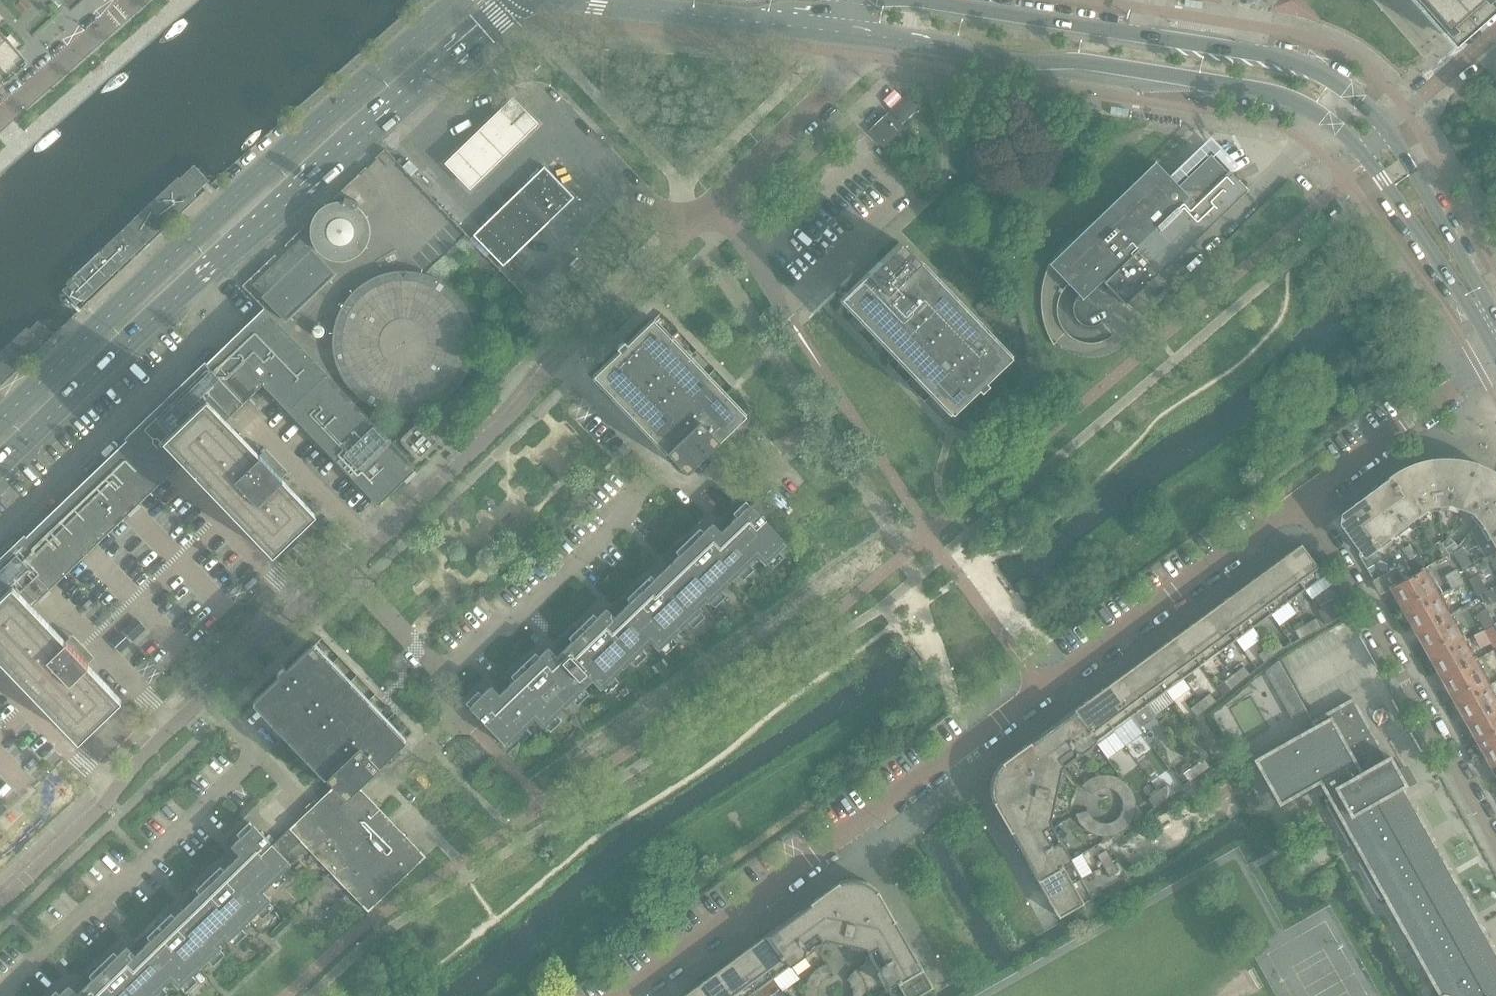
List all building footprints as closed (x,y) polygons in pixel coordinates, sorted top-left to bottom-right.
[(67,8),(70,11),(83,0),(60,0),(67,8)] [(1440,34),(1452,47),(1495,8),(1495,0),(1410,0),(1440,34)] [(29,63),(25,59),(18,51),(0,30),(0,89),(29,63)] [(173,53),(157,35),(77,106),(92,124),(173,53)] [(917,108),(906,96),(891,110),(902,122),(917,108)] [(513,97),(444,163),(469,190),(538,123),(513,97)] [(905,128),(888,111),(868,131),(884,148),(905,128)] [(1125,305),(1244,190),(1210,154),(1177,185),(1155,162),(1049,264),(1082,299),(1103,279),(1104,281),(1103,282),(1125,305)] [(69,316),(201,190),(213,177),(205,169),(191,165),(175,178),(64,283),(60,291),(58,304),(69,316)] [(503,266),(574,198),(544,167),(473,235),(503,266)] [(312,225),(312,230),(312,235),(312,239),(314,243),(315,246),(316,247),(321,252),(326,256),(332,259),(339,260),(346,259),(352,257),(359,253),(362,249),(366,243),(368,237),(368,230),(367,224),(364,218),(360,212),(355,208),(358,202),(344,197),(342,203),(334,204),(328,206),(322,210),(317,214),(314,220),(312,225)] [(1010,357),(899,242),(870,270),(983,388),(987,385),(984,382),(1010,357)] [(311,249),(262,297),(285,321),(335,274),(311,249)] [(367,400),(389,410),(412,412),(435,406),(455,394),(470,375),(478,353),(478,330),(471,307),(457,288),(437,275),(414,269),(391,271),(369,280),(351,295),(340,316),(336,339),(339,363),(350,384),(367,400)] [(983,388),(870,270),(840,299),(859,319),(862,317),(951,411),(949,413),(950,414),(977,389),(979,392),(983,388)] [(12,586),(32,606),(45,594),(176,468),(183,462),(163,441),(205,400),(225,421),(243,404),(246,401),(262,385),(263,386),(302,349),(264,309),(206,364),(205,362),(124,439),(126,441),(26,537),(24,536),(0,558),(0,597),(12,586)] [(56,327),(43,313),(0,353),(0,381),(56,327)] [(722,397),(705,379),(651,323),(653,320),(652,319),(625,344),(623,341),(616,348),(618,351),(592,376),(685,472),(730,428),(744,415),(728,398),(724,395),(722,397)] [(402,453),(377,427),(302,349),(263,386),(378,505),(417,468),(402,453)] [(315,514),(293,491),(281,479),(288,472),(266,449),(258,456),(225,421),(205,400),(163,441),(183,462),(272,555),(315,514)] [(426,428),(422,424),(421,423),(420,424),(403,440),(402,440),(402,441),(403,442),(408,447),(419,459),(420,459),(421,459),(438,443),(438,442),(438,441),(426,428)] [(1460,509),(1477,466),(1475,466),(1463,462),(1451,461),(1439,460),(1427,462),(1415,465),(1404,470),(1393,476),(1388,479),(1415,516),(1428,507),(1448,505),(1460,509)] [(1486,470),(1477,466),(1460,509),(1472,513),(1479,520),(1495,549),(1495,476),(1486,470)] [(1364,555),(1415,516),(1388,479),(1387,480),(1387,481),(1342,514),(1340,523),(1362,553),(1364,555)] [(774,507),(763,495),(751,506),(762,518),(774,507)] [(787,544),(762,518),(751,506),(749,505),(721,532),(750,562),(756,556),(764,565),(787,544)] [(750,562),(721,532),(713,523),(664,570),(698,606),(704,601),(707,603),(750,562)] [(1459,547),(1454,543),(1459,538),(1453,533),(1448,538),(1441,544),(1449,555),(1455,552),(1459,547)] [(1449,555),(1441,544),(1439,541),(1434,545),(1444,558),(1449,555)] [(1327,573),(1318,557),(1316,555),(1313,554),(1310,554),(1309,555),(1300,544),(1282,558),(1305,589),(1327,573)] [(1417,555),(1409,545),(1402,551),(1410,560),(1417,555)] [(1470,565),(1461,549),(1454,554),(1463,569),(1470,565)] [(1305,589),(1282,558),(1264,570),(1288,602),(1305,589)] [(1390,587),(1417,573),(1411,564),(1397,570),(1396,568),(1395,568),(1394,567),(1390,560),(1377,567),(1371,560),(1363,564),(1380,593),(1390,587)] [(1439,595),(1424,568),(1417,573),(1390,587),(1401,607),(1418,598),(1421,604),(1439,595)] [(658,651),(701,609),(698,606),(664,570),(614,617),(644,648),(650,642),(658,651)] [(1288,602),(1264,570),(1247,583),(1270,615),(1288,602)] [(1463,584),(1460,579),(1456,570),(1444,576),(1452,590),(1463,584)] [(1487,591),(1478,575),(1468,580),(1478,597),(1483,594),(1487,591)] [(1270,615),(1247,583),(1229,596),(1253,628),(1270,615)] [(95,658),(72,634),(65,641),(32,606),(12,586),(0,597),(0,659),(78,741),(121,699),(87,665),(95,658)] [(1491,589),(1487,591),(1483,594),(1491,606),(1495,603),(1495,598),(1491,589)] [(1449,614),(1439,595),(1421,604),(1418,598),(1401,607),(1416,633),(1449,614)] [(1253,628),(1229,596),(1212,609),(1235,640),(1253,628)] [(1348,612),(1340,598),(1326,606),(1334,620),(1348,612)] [(1334,620),(1326,606),(1318,610),(1326,624),(1334,620)] [(644,648),(614,617),(606,609),(556,656),(586,687),(592,681),(600,690),(644,648)] [(1235,640),(1212,609),(1195,621),(1218,653),(1235,640)] [(1491,622),(1485,612),(1475,618),(1480,628),(1491,622)] [(1463,639),(1449,614),(1416,633),(1427,652),(1443,643),(1446,649),(1463,639)] [(1321,627),(1316,618),(1305,624),(1310,633),(1321,627)] [(1218,653),(1195,621),(1177,634),(1200,666),(1218,653)] [(1310,633),(1305,624),(1294,630),(1299,639),(1310,633)] [(1491,627),(1484,631),(1489,640),(1495,636),(1491,627)] [(1200,666),(1177,634),(1160,647),(1183,679),(1200,666)] [(1284,647),(1277,639),(1267,647),(1274,655),(1284,647)] [(1475,659),(1463,639),(1446,649),(1443,643),(1427,652),(1441,678),(1475,659)] [(383,722),(365,704),(311,648),(314,646),(312,644),(286,669),(283,666),(276,673),(279,676),(253,701),(288,738),(302,753),(306,757),(309,760),(313,764),(322,773),(326,777),(334,786),(345,797),(358,786),(405,741),(385,720),(383,722)] [(1183,679),(1160,647),(1142,660),(1166,691),(1183,679)] [(1274,655),(1267,647),(1257,655),(1264,663),(1274,655)] [(586,687),(556,656),(548,648),(499,695),(512,709),(528,726),(534,719),(543,728),(586,687)] [(1488,683),(1475,659),(1441,678),(1451,696),(1468,687),(1471,693),(1488,683)] [(1166,691),(1142,660),(1125,672),(1148,704),(1166,691)] [(1286,674),(1278,660),(1265,671),(1271,682),(1286,674)] [(1250,674),(1243,666),(1233,674),(1240,682),(1250,674)] [(1157,716),(1148,704),(1125,672),(1107,685),(1130,717),(1139,729),(1157,716)] [(1240,682),(1233,674),(1223,682),(1230,690),(1240,682)] [(1298,696),(1286,674),(1271,682),(1283,705),(1298,696)] [(1495,697),(1488,683),(1471,693),(1468,687),(1451,696),(1466,722),(1495,705),(1495,697)] [(1130,717),(1107,685),(1089,698),(1113,730),(1130,717)] [(528,726),(512,709),(499,695),(491,686),(468,707),(506,746),(528,726)] [(1216,701),(1209,693),(1199,701),(1206,709),(1216,701)] [(1306,710),(1298,696),(1283,705),(1291,719),(1305,711),(1306,710)] [(1113,730),(1089,698),(1072,711),(1095,743),(1113,730)] [(1380,901),(1381,900),(1381,899),(1384,898),(1439,995),(1495,995),(1495,953),(1404,790),(1402,787),(1405,785),(1401,777),(1397,770),(1389,756),(1386,758),(1353,698),(1312,721),(1311,721),(1314,726),(1254,760),(1279,804),(1297,794),(1299,793),(1319,782),(1328,797),(1323,800),(1380,901)] [(1206,709),(1199,701),(1189,708),(1196,717),(1206,709)] [(1466,722),(1477,741),(1493,732),(1495,738),(1495,705),(1466,722)] [(1076,757),(1077,752),(1082,753),(1095,743),(1072,711),(1038,736),(1039,737),(1031,743),(1030,742),(1001,763),(1002,764),(997,769),(994,776),(992,782),(1055,795),(1060,768),(1062,767),(1076,757)] [(1493,732),(1477,741),(1492,767),(1495,765),(1495,738),(1493,732)] [(1210,767),(1203,758),(1193,766),(1200,774),(1210,767)] [(1200,774),(1193,766),(1183,773),(1190,782),(1200,774)] [(1110,789),(1113,776),(1112,775),(1105,774),(1103,775),(1104,788),(1107,788),(1110,789)] [(1104,788),(1103,775),(1098,775),(1093,777),(1099,789),(1101,788),(1104,788)] [(1115,791),(1123,780),(1119,778),(1113,776),(1110,789),(1115,791)] [(1099,789),(1093,777),(1092,777),(1086,781),(1085,782),(1094,792),(1096,790),(1099,789)] [(1119,795),(1130,787),(1128,785),(1125,782),(1123,780),(1115,791),(1119,795)] [(1059,838),(1050,823),(1049,822),(1055,795),(992,782),(992,783),(991,790),(992,797),(994,802),(993,802),(1010,833),(1012,832),(1017,841),(1016,842),(1037,879),(1071,859),(1062,844),(1057,843),(1059,838)] [(1094,792),(1085,782),(1081,786),(1091,794),(1092,793),(1094,792)] [(1174,793),(1168,784),(1158,791),(1164,800),(1174,793)] [(426,857),(411,841),(358,786),(345,797),(334,786),(321,798),(289,829),(289,830),(307,848),(368,912),(426,857)] [(1134,797),(1132,790),(1130,787),(1119,795),(1121,800),(1122,801),(1134,797)] [(1164,800),(1158,791),(1148,799),(1154,807),(1164,800)] [(1136,806),(1135,799),(1134,797),(1122,801),(1122,805),(1122,806),(1136,807),(1136,806)] [(1135,812),(1136,807),(1122,806),(1122,810),(1121,812),(1134,817),(1135,812)] [(1077,819),(1089,813),(1088,810),(1075,814),(1075,815),(1077,819)] [(1133,819),(1134,817),(1121,812),(1120,815),(1118,817),(1129,825),(1133,819)] [(1083,828),(1092,818),(1090,815),(1089,813),(1077,819),(1078,822),(1082,827),(1083,828)] [(1129,825),(1118,817),(1117,818),(1114,821),(1121,832),(1124,830),(1129,825)] [(1091,834),(1097,821),(1093,819),(1092,818),(1083,828),(1088,832),(1091,834)] [(1101,837),(1103,823),(1098,822),(1097,821),(1091,834),(1094,835),(1101,837)] [(1121,832),(1114,821),(1113,821),(1109,823),(1111,836),(1115,835),(1118,834),(1121,832)] [(1111,836),(1109,823),(1108,823),(1103,823),(1101,837),(1108,837),(1111,836)] [(291,864),(273,845),(253,825),(231,847),(239,855),(268,885),(291,864)] [(307,848),(289,830),(273,845),(291,864),(307,848)] [(1112,861),(1106,850),(1096,855),(1103,866),(1112,861)] [(228,941),(271,900),(262,891),(268,885),(239,855),(190,902),(228,941)] [(1081,878),(1071,861),(1071,859),(1037,879),(1047,898),(1081,878)] [(1118,872),(1112,861),(1103,866),(1109,877),(1118,872)] [(1093,898),(1081,878),(1047,898),(1059,917),(1084,903),(1093,898)] [(846,944),(859,881),(858,881),(850,880),(843,882),(839,883),(838,882),(810,903),(811,904),(802,911),(801,909),(767,934),(790,966),(804,956),(805,951),(810,951),(824,941),(826,940),(846,944)] [(922,968),(901,931),(899,931),(894,922),(895,921),(878,891),(877,891),(871,886),(865,883),(859,881),(846,944),(866,948),(867,950),(875,965),(880,967),(879,971),(888,987),(922,968)] [(179,988),(222,947),(228,941),(190,902),(141,949),(170,980),(179,988)] [(790,966),(767,934),(749,947),(773,979),(790,966)] [(164,986),(170,980),(141,949),(135,955),(127,946),(83,988),(91,995),(153,995),(164,986)] [(749,947),(732,960),(755,992),(756,991),(759,995),(770,995),(780,989),(773,979),(749,947)] [(732,960),(714,973),(731,995),(749,995),(755,992),(732,960)] [(831,976),(827,963),(822,965),(828,977),(831,976)] [(828,977),(822,965),(821,966),(815,970),(814,971),(824,980),(826,978),(828,977)] [(933,987),(922,968),(888,987),(893,995),(917,995),(933,987)] [(849,982),(859,973),(856,970),(855,969),(846,979),(848,981),(849,982)] [(824,980),(814,971),(810,975),(808,979),(820,985),(822,982),(824,980)] [(714,973),(697,986),(704,995),(731,995),(714,973)] [(864,981),(860,975),(859,973),(849,982),(851,985),(852,987),(864,982),(864,981)] [(819,986),(820,985),(808,979),(807,981),(805,988),(818,990),(819,986)] [(866,988),(864,982),(852,987),(853,990),(853,992),(866,991),(866,988)] [(83,988),(77,994),(69,985),(58,995),(91,995),(83,988)] [(697,986),(683,995),(704,995),(697,986)]
